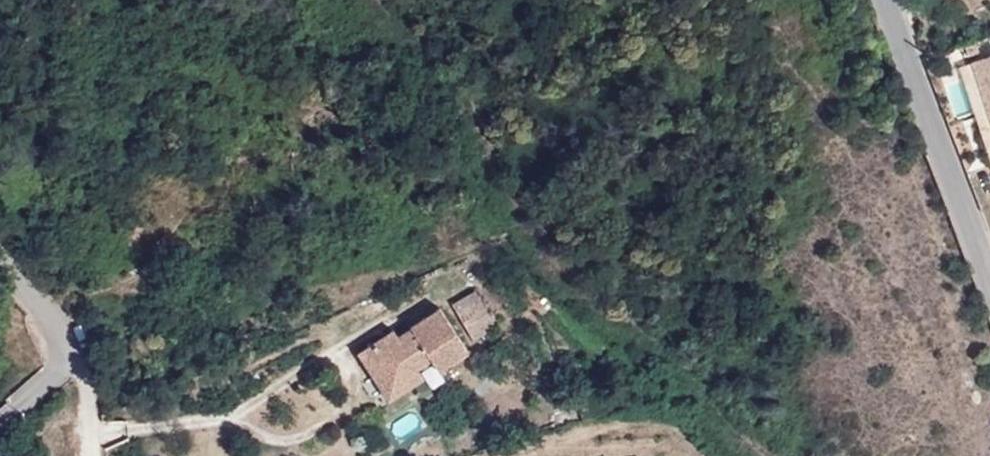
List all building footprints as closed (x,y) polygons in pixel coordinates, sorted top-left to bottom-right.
[(989,115),(989,54),(972,59),(989,115)] [(475,340),(497,328),(475,292),(454,305),(475,340)] [(360,351),(378,378),(392,369),(399,379),(416,368),(431,358),(439,369),(467,350),(439,308),(397,335),(388,340),(384,334),(360,351)] [(393,328),(384,334),(388,340),(397,335),(393,328)] [(392,369),(378,378),(389,397),(421,376),(416,368),(399,379),(392,369)]
